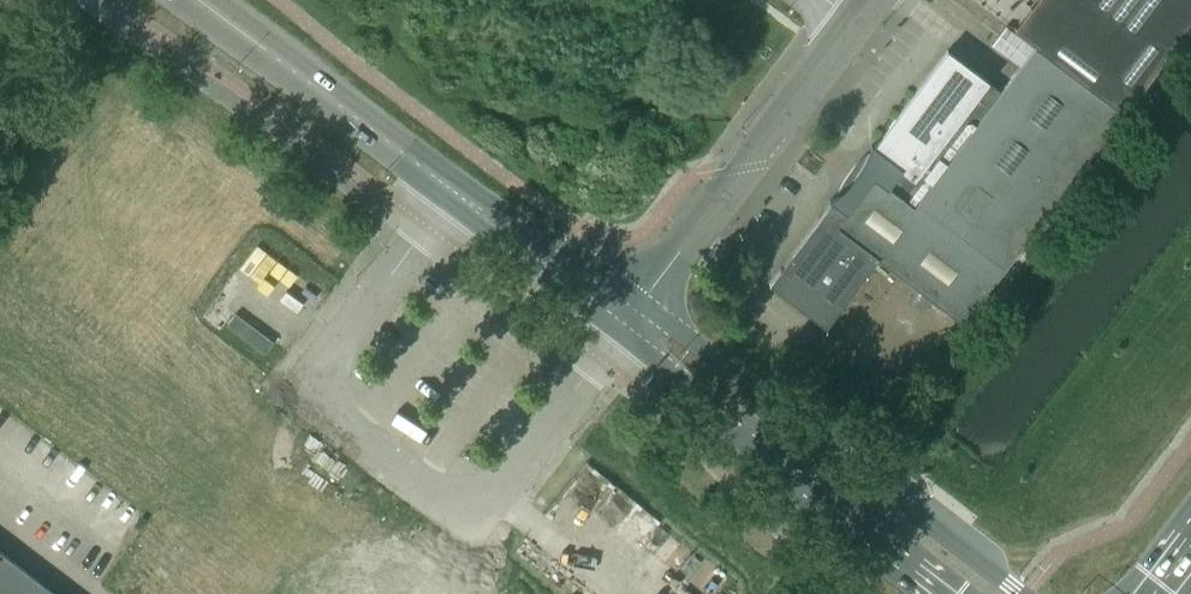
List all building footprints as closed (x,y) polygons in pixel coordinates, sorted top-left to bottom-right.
[(1190,23),(1190,0),(1037,0),(1014,31),(1035,46),(1123,113),(1190,23)] [(962,324),(1123,113),(1035,46),(1000,92),(988,83),(989,82),(947,51),(874,147),(871,145),(869,151),(867,156),(865,161),(862,166),(859,171),(856,169),(848,180),(850,182),(847,186),(842,190),(838,194),(834,197),(829,201),(831,202),(769,285),(826,328),(878,259),(962,324)] [(0,552),(0,593),(55,593),(0,552)]
